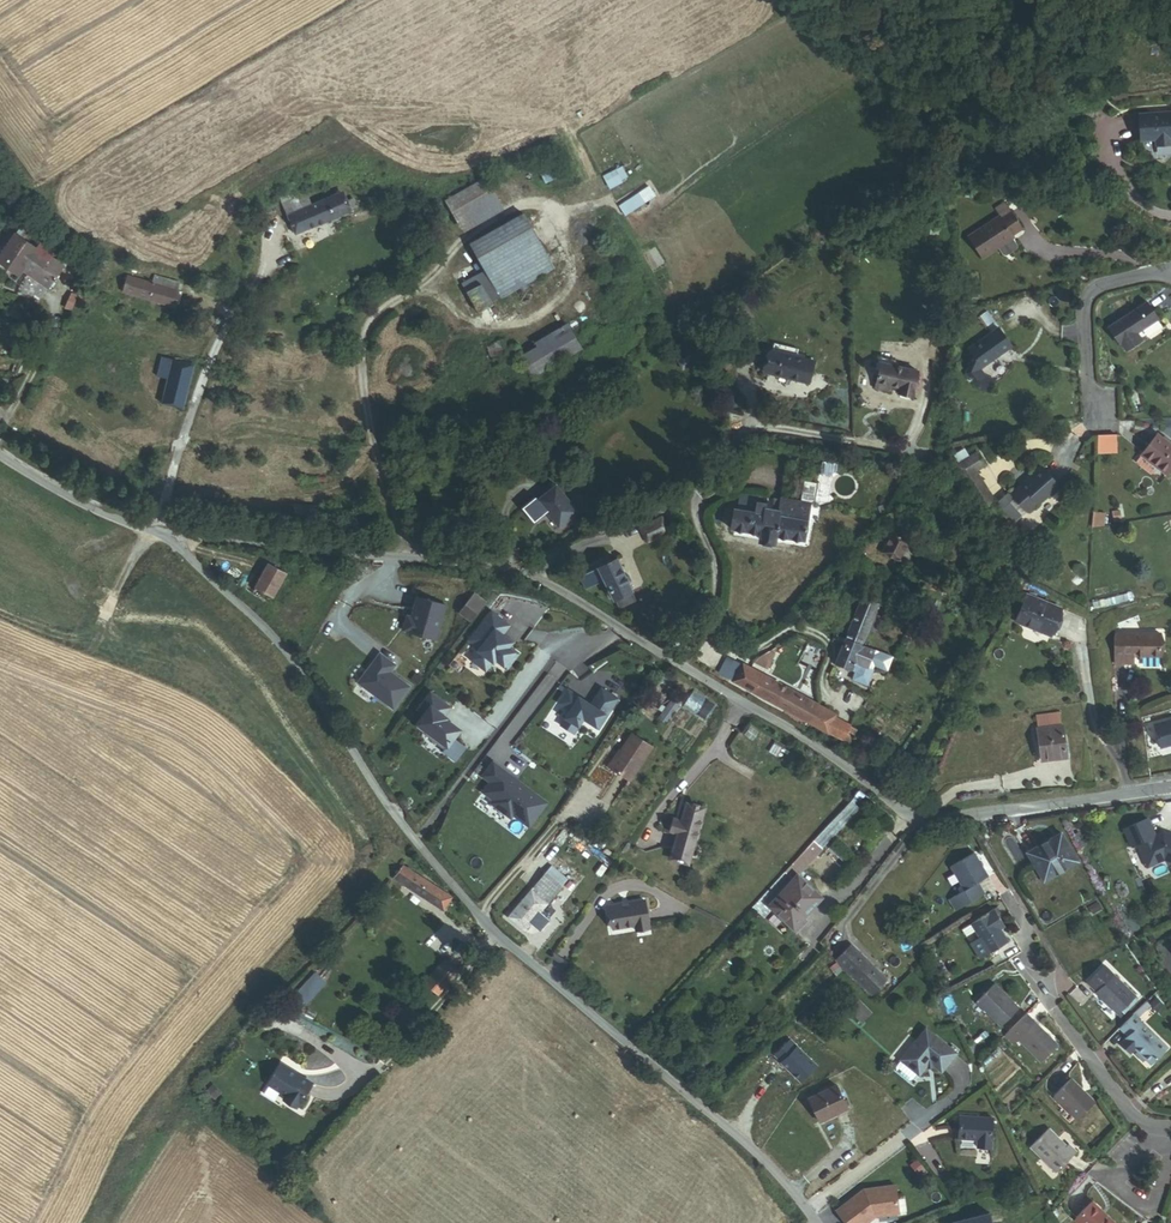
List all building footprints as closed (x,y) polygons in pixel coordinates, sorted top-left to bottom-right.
[(1137,117),(1141,143),(1156,141),(1157,147),(1170,145),(1170,141),(1170,138),(1170,112),(1137,117)] [(538,168),(544,181),(562,174),(556,161),(538,168)] [(607,186),(627,178),(622,166),(602,173),(607,186)] [(445,200),(457,221),(496,199),(484,178),(445,200)] [(617,203),(623,213),(656,196),(650,185),(617,203)] [(282,205),(295,235),(348,212),(347,211),(344,203),(339,193),(311,206),(306,194),(282,205)] [(1011,202),(1005,193),(995,198),(1000,207),(1001,208),(1011,202)] [(347,211),(356,207),(352,199),(344,203),(347,211)] [(967,226),(980,247),(1012,229),(1011,227),(1021,221),(1011,202),(1001,208),(1000,207),(967,226)] [(523,214),(469,244),(484,270),(462,283),(479,312),(492,304),(490,302),(553,266),(523,214)] [(63,268),(54,261),(16,234),(0,256),(0,264),(17,276),(21,270),(48,289),(63,268)] [(63,268),(68,261),(59,254),(54,261),(63,268)] [(123,293),(173,307),(177,293),(175,292),(177,284),(153,277),(151,284),(127,277),(123,293)] [(967,299),(970,295),(962,291),(960,295),(967,299)] [(967,299),(960,295),(958,300),(965,303),(967,300),(967,299)] [(1127,352),(1142,342),(1137,334),(1135,332),(1140,329),(1142,331),(1158,320),(1147,302),(1108,329),(1119,346),(1122,344),(1127,352)] [(532,338),(515,348),(532,376),(581,348),(567,325),(535,343),(532,338)] [(981,370),(1011,347),(999,329),(969,350),(974,358),(966,372),(976,387),(989,394),(995,381),(985,376),(981,370)] [(495,368),(510,362),(501,341),(487,347),(495,368)] [(766,374),(808,384),(813,361),(771,351),(766,374)] [(156,378),(167,381),(172,361),(161,358),(156,378)] [(161,404),(181,409),(192,366),(172,361),(167,381),(161,404)] [(900,393),(912,396),(918,372),(879,364),(873,389),(888,392),(890,387),(901,390),(900,393)] [(1166,476),(1170,470),(1170,446),(1157,435),(1141,456),(1166,476)] [(1098,454),(1117,454),(1117,436),(1097,437),(1098,454)] [(978,453),(955,467),(981,510),(994,502),(976,472),(986,466),(978,453)] [(841,466),(823,465),(822,477),(834,478),(836,475),(840,473),(841,466)] [(1046,496),(1049,499),(1060,488),(1041,467),(1030,477),(1031,479),(1012,496),(1027,513),(1046,496)] [(556,485),(538,500),(559,527),(578,512),(556,485)] [(776,537),(804,541),(810,504),(780,499),(778,510),(765,508),(766,504),(756,502),(755,505),(736,502),(735,510),(733,509),(730,529),(760,534),(759,540),(775,542),(776,537)] [(1103,526),(1104,512),(1091,511),(1090,525),(1103,526)] [(647,541),(668,531),(661,517),(640,528),(647,541)] [(881,553),(905,565),(916,544),(893,532),(881,553)] [(627,584),(630,583),(627,575),(623,576),(615,560),(577,577),(584,590),(604,581),(612,601),(614,600),(617,605),(624,608),(639,602),(640,595),(637,589),(630,592),(627,584)] [(255,589),(271,598),(285,574),(268,565),(255,589)] [(488,604),(494,608),(504,596),(498,591),(488,604)] [(845,640),(859,645),(876,606),(880,597),(872,593),(868,602),(862,599),(844,640),(845,640)] [(1016,621),(1050,635),(1060,610),(1026,596),(1016,621)] [(434,640),(443,605),(415,597),(409,617),(404,616),(400,631),(434,640)] [(477,614),(483,606),(472,597),(466,605),(477,614)] [(471,622),(477,614),(466,605),(460,613),(471,622)] [(859,645),(867,648),(884,609),(876,606),(859,645)] [(510,642),(505,639),(504,639),(498,635),(499,634),(506,626),(489,613),(468,640),(478,647),(469,659),(483,670),(489,661),(491,663),(493,660),(504,668),(514,654),(506,647),(510,642)] [(1160,635),(1115,635),(1114,641),(1114,665),(1134,665),(1134,658),(1160,657),(1160,635)] [(845,640),(844,640),(833,636),(832,640),(843,645),(845,640)] [(835,663),(868,678),(880,652),(867,648),(859,645),(845,640),(843,645),(835,663)] [(407,687),(387,672),(393,665),(377,654),(355,683),(390,709),(407,687)] [(766,669),(769,663),(759,658),(753,662),(766,669)] [(732,683),(810,722),(818,706),(741,666),(732,683)] [(596,729),(615,699),(599,688),(589,705),(565,690),(556,703),(567,710),(558,725),(571,734),(581,719),(596,729)] [(685,710),(708,717),(714,700),(691,692),(685,710)] [(451,740),(458,730),(450,724),(447,727),(441,723),(444,720),(445,718),(442,716),(448,708),(428,693),(415,709),(422,714),(414,724),(424,732),(422,735),(433,743),(435,740),(444,747),(442,750),(441,752),(453,761),(463,749),(451,740)] [(840,738),(846,725),(833,718),(835,715),(818,706),(810,722),(840,738)] [(1039,730),(1060,726),(1059,715),(1037,718),(1039,730)] [(1154,722),(1160,745),(1170,742),(1170,717),(1154,722)] [(1042,760),(1066,757),(1061,726),(1060,726),(1039,730),(1037,730),(1042,760)] [(444,747),(435,740),(433,743),(442,750),(444,747)] [(767,752),(784,759),(787,750),(770,743),(767,752)] [(612,805),(633,771),(614,759),(600,783),(598,782),(592,793),(612,805)] [(527,827),(545,802),(514,779),(513,781),(509,777),(510,776),(490,761),(480,776),(488,782),(480,792),(491,800),(488,803),(508,818),(511,815),(527,827)] [(770,906),(797,876),(860,808),(856,805),(865,795),(860,790),(752,908),(763,919),(772,909),(770,906)] [(405,814),(412,809),(405,800),(399,805),(405,814)] [(670,859),(686,864),(702,809),(685,805),(680,822),(672,820),(669,832),(677,835),(670,859)] [(1163,832),(1155,836),(1148,819),(1124,829),(1132,847),(1138,845),(1148,867),(1164,860),(1170,863),(1170,835),(1169,834),(1168,836),(1164,835),(1163,832)] [(1044,882),(1077,863),(1061,834),(1027,853),(1044,882)] [(965,891),(976,884),(988,877),(974,853),(950,867),(965,891)] [(443,910),(452,897),(403,865),(395,878),(443,910)] [(547,903),(560,887),(544,874),(531,890),(547,903)] [(803,917),(821,897),(797,876),(770,906),(772,909),(796,930),(806,919),(803,917)] [(976,884),(965,891),(953,898),(959,910),(983,896),(976,884)] [(507,919),(524,932),(547,903),(531,890),(507,919)] [(959,910),(953,898),(950,900),(956,911),(959,910)] [(633,929),(647,927),(644,902),(607,908),(611,930),(633,926),(633,929)] [(1124,924),(1137,917),(1131,906),(1123,910),(1118,902),(1113,906),(1124,924)] [(1092,914),(1101,909),(1097,903),(1089,908),(1092,914)] [(999,917),(995,910),(971,924),(980,938),(989,954),(1008,942),(1000,930),(996,923),(1001,920),(999,917)] [(1005,927),(1001,920),(996,923),(1000,930),(1005,927)] [(963,929),(971,943),(980,938),(971,924),(963,929)] [(989,954),(980,938),(971,943),(980,959),(989,954)] [(882,985),(885,981),(851,946),(836,961),(870,996),(872,994),(882,985)] [(424,982),(438,994),(458,972),(444,959),(424,982)] [(1117,1015),(1135,997),(1104,966),(1088,982),(1097,991),(1095,993),(1117,1015)] [(324,983),(313,972),(293,992),(304,1002),(324,983)] [(1000,1027),(1019,1009),(994,984),(976,1002),(1000,1027)] [(877,994),(880,996),(886,990),(882,985),(872,994),(875,996),(877,994)] [(861,1022),(870,1013),(858,1000),(849,1009),(861,1022)] [(1040,1062),(1057,1045),(1026,1014),(1004,1036),(1012,1045),(1018,1039),(1040,1062)] [(1151,1064),(1167,1048),(1133,1015),(1119,1029),(1127,1037),(1126,1039),(1151,1064)] [(910,1079),(920,1070),(924,1070),(932,1078),(950,1061),(922,1033),(893,1062),(910,1079)] [(1003,1051),(1007,1047),(1001,1040),(997,1044),(1003,1051)] [(283,1099),(297,1108),(312,1083),(281,1063),(267,1084),(285,1095),(283,1099)] [(1077,1120),(1094,1103),(1071,1079),(1053,1096),(1077,1120)] [(820,1122),(847,1109),(836,1085),(808,1099),(820,1122)] [(991,1113),(959,1114),(961,1137),(979,1136),(979,1143),(993,1142),(991,1113)] [(1069,1144),(1066,1147),(1048,1129),(1030,1147),(1055,1173),(1077,1152),(1069,1144)] [(924,1170),(917,1161),(911,1166),(918,1175),(924,1170)] [(858,1195),(835,1213),(843,1222),(867,1222),(873,1218),(877,1217),(900,1212),(899,1210),(896,1198),(893,1184),(865,1191),(865,1192),(859,1197),(858,1195)] [(896,1198),(899,1210),(906,1209),(903,1197),(896,1198)] [(1092,1202),(1075,1219),(1079,1222),(1114,1222),(1092,1202)] [(987,1206),(974,1210),(976,1217),(954,1222),(992,1222),(987,1206)]
